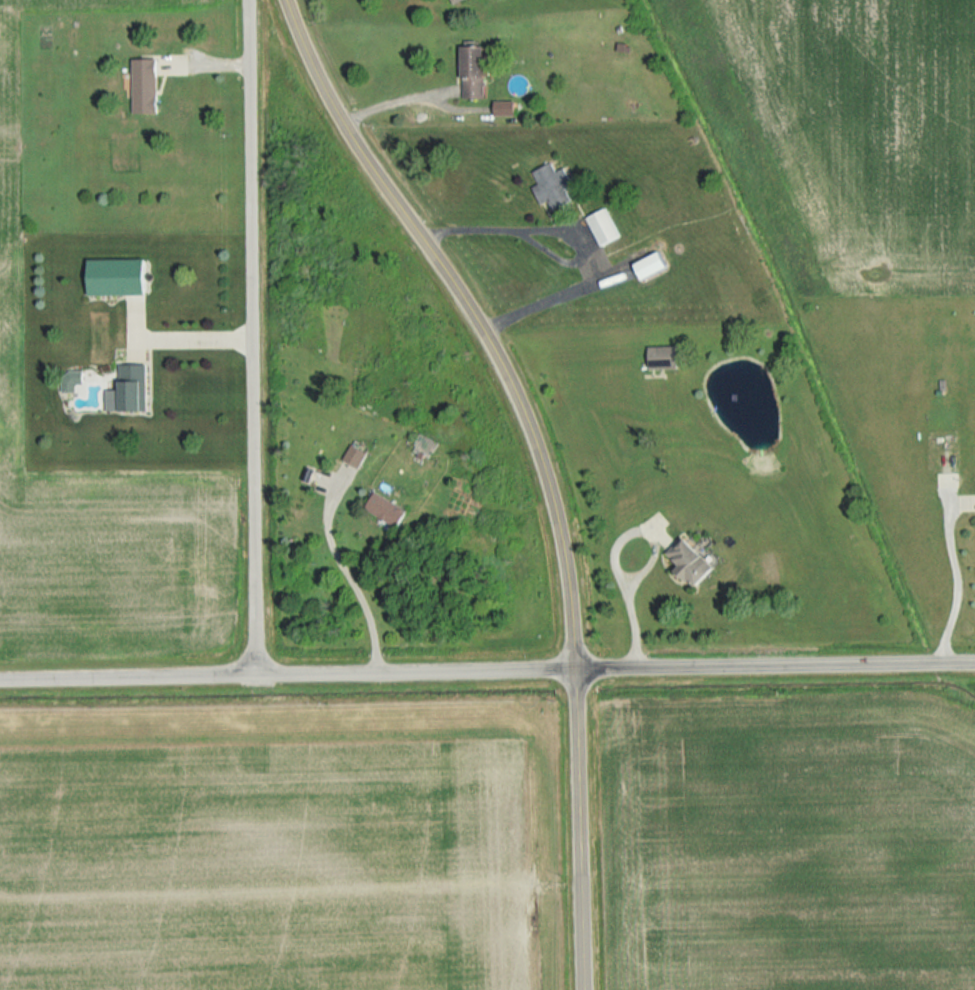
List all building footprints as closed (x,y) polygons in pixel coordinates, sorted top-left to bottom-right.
[(484,46),(461,46),(462,99),(484,98),(483,77),(489,77),(489,64),(485,64),(484,46)] [(157,113),(158,59),(133,58),(132,113),(157,113)] [(514,116),(515,101),(495,101),(495,115),(514,116)] [(532,172),(538,184),(532,187),(540,204),(548,201),(552,210),(568,202),(563,189),(572,185),(564,168),(556,172),(552,163),(532,172)] [(586,217),(598,246),(618,238),(606,208),(586,217)] [(643,280),(668,267),(661,251),(635,264),(643,280)] [(145,258),(89,260),(90,296),(146,294),(145,258)] [(676,346),(648,347),(649,368),(677,367),(676,346)] [(106,390),(106,411),(145,411),(145,364),(119,365),(120,390),(106,390)] [(366,453),(350,444),(342,459),(358,468),(366,453)] [(399,526),(407,507),(374,493),(366,512),(399,526)] [(705,558),(685,536),(667,553),(681,568),(680,570),(696,587),(714,571),(703,560),(705,558)]
